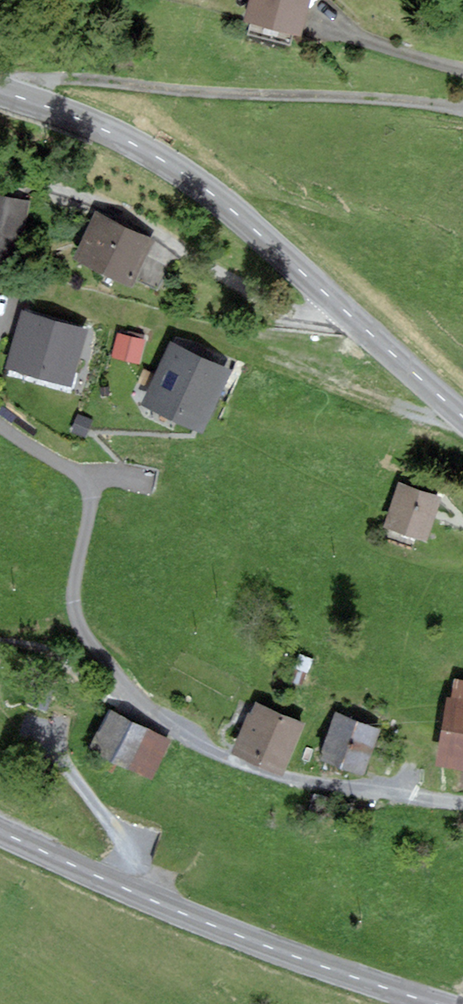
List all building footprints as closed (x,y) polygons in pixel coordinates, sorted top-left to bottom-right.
[(248,14),(304,29),(312,0),(252,0),(248,14)] [(28,205),(0,199),(0,254),(17,258),(28,205)] [(95,213),(75,255),(131,281),(151,240),(95,213)] [(82,331),(24,314),(9,365),(67,382),(82,331)] [(142,340),(118,336),(115,355),(138,359),(142,340)] [(230,369),(171,343),(145,403),(203,428),(230,369)] [(398,485),(385,530),(427,543),(441,498),(398,485)] [(453,681),(451,697),(443,696),(433,764),(462,768),(462,683),(453,681)] [(303,725),(257,703),(235,749),(281,771),(303,725)] [(113,714),(95,747),(152,778),(170,744),(113,714)] [(338,714),(323,763),(365,776),(381,727),(338,714)]
